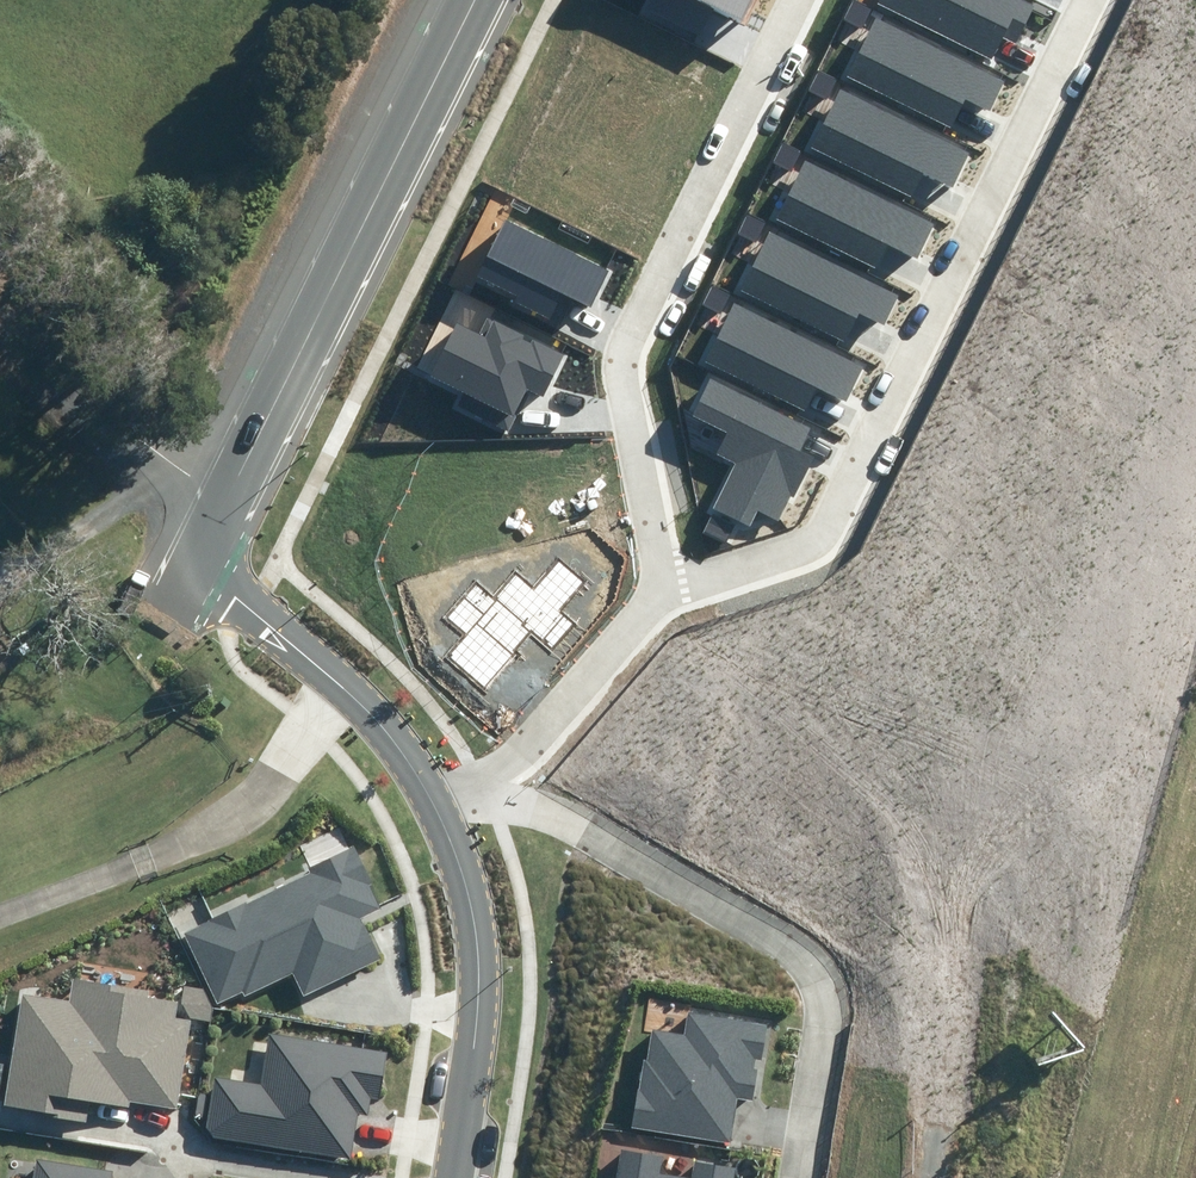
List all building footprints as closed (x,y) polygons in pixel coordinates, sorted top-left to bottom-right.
[(641,11),(694,38),(710,7),(741,22),(752,0),(647,0),(641,11)] [(878,6),(995,61),(1007,37),(1017,41),(1035,4),(1025,0),(881,0),(878,6)] [(1005,82),(877,19),(849,75),(952,127),(966,100),(990,112),(1005,82)] [(966,152),(838,89),(810,145),(914,197),(927,170),(951,182),(966,152)] [(934,224),(807,161),(778,218),(882,269),(895,243),(919,254),(934,224)] [(610,270),(510,220),(479,282),(557,321),(568,298),(590,309),(610,270)] [(898,294),(770,231),(742,287),(846,339),(859,312),(883,324),(898,294)] [(860,366),(732,303),(704,360),(808,411),(821,384),(845,396),(860,366)] [(480,335),(459,325),(433,377),(461,391),(454,405),(507,432),(529,388),(543,395),(563,354),(488,318),(480,335)] [(807,427),(712,382),(696,415),(730,431),(719,453),(736,461),(712,510),(750,528),(758,511),(782,523),(816,454),(798,446),(807,427)] [(460,635),(441,657),(486,694),(535,636),(554,652),(577,626),(558,610),(582,581),(559,561),(536,588),(515,570),(495,593),(474,575),(439,618),(460,635)] [(231,702),(225,697),(221,703),(227,707),(231,702)] [(353,852),(178,931),(214,1011),(294,975),(303,995),(382,960),(362,916),(378,909),(353,852)] [(65,998),(26,991),(6,1106),(88,1120),(91,1103),(173,1117),(190,1018),(175,1016),(177,1000),(68,982),(65,998)] [(633,1127),(730,1143),(738,1096),(754,1098),(766,1024),(690,1012),(685,1037),(649,1031),(633,1127)] [(262,1084),(215,1077),(207,1127),(213,1138),(350,1159),(357,1112),(369,1114),(371,1098),(380,1099),(388,1053),(269,1035),(262,1084)] [(623,1153),(619,1177),(679,1177),(656,1174),(659,1159),(623,1153)] [(114,1171),(35,1159),(32,1177),(113,1177),(114,1171)] [(739,1170),(693,1162),(690,1177),(738,1177),(739,1170)]
